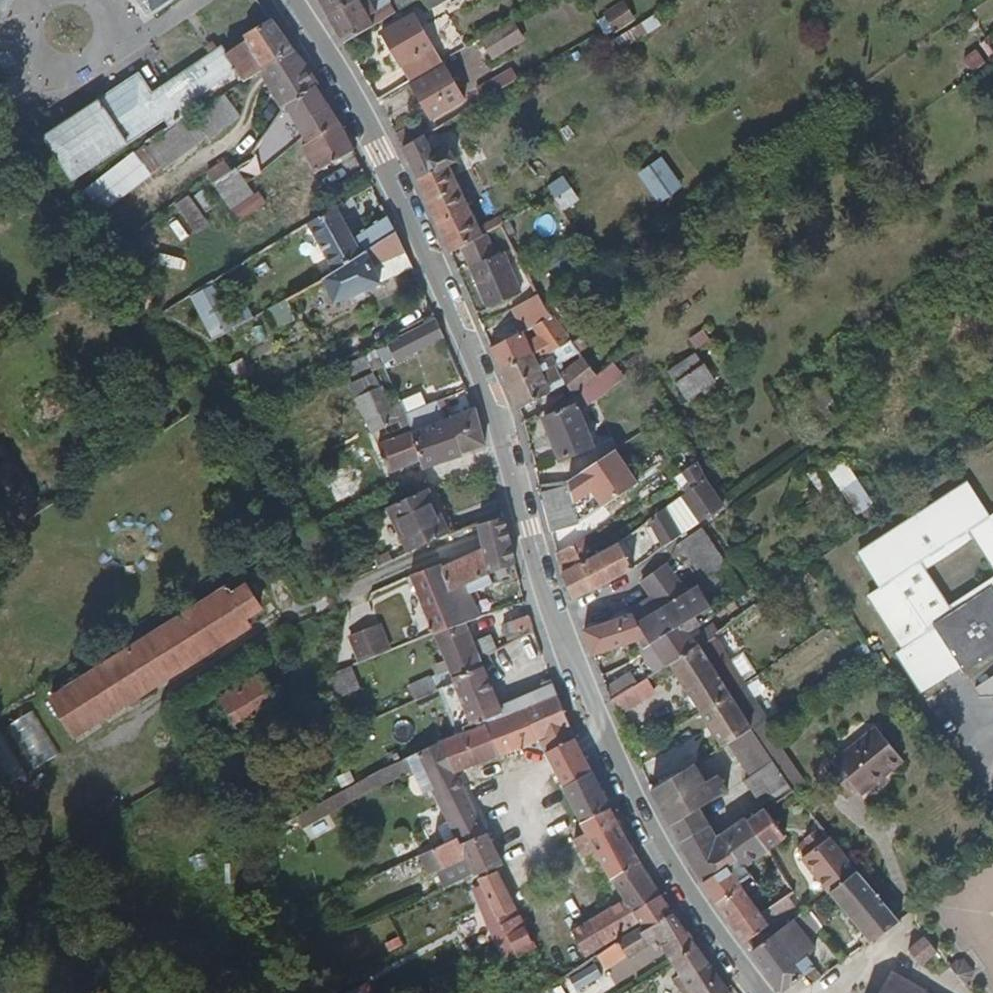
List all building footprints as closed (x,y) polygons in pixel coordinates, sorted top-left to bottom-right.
[(12,0),(0,0),(0,10),(5,13),(12,0)] [(155,13),(174,0),(146,0),(155,13)] [(327,16),(355,0),(318,0),(327,16)] [(327,16),(343,42),(381,20),(379,18),(392,10),(387,0),(355,0),(327,16)] [(429,10),(447,0),(423,0),(429,10)] [(623,4),(598,23),(610,39),(635,20),(623,4)] [(410,82),(441,62),(422,28),(413,13),(381,32),(410,82)] [(986,36),(992,33),(992,13),(978,21),(986,36)] [(464,47),(462,43),(446,15),(422,28),(441,62),(464,47)] [(297,53),(273,20),(245,38),(247,42),(228,55),(240,72),(247,81),(261,73),(266,70),(267,71),(297,53)] [(647,33),(640,23),(608,43),(615,52),(647,33)] [(517,79),(492,38),(477,47),(496,79),(478,90),(482,101),(517,79)] [(240,72),(228,55),(224,47),(153,93),(140,75),(47,137),(74,180),(164,121),(170,130),(200,109),(194,101),(240,72)] [(306,65),(297,53),(267,71),(274,85),(306,65)] [(321,85),(306,65),(274,85),(287,106),(290,104),(318,87),(321,85)] [(463,99),(444,67),(412,87),(431,119),(463,99)] [(274,85),(267,71),(266,70),(261,73),(280,109),(285,109),(287,107),(287,106),(274,85)] [(334,113),(318,87),(290,104),(287,107),(304,139),(317,128),(315,123),(334,113)] [(149,149),(147,146),(136,155),(152,176),(161,168),(164,171),(207,138),(209,142),(242,117),(226,97),(193,121),(191,118),(149,149)] [(356,152),(334,113),(315,123),(317,128),(304,139),(307,145),(304,147),(317,173),(356,152)] [(424,136),(429,133),(421,119),(397,134),(403,149),(424,136)] [(434,157),(424,136),(403,149),(418,180),(448,163),(454,160),(449,152),(434,157)] [(543,149),(538,141),(521,153),(526,161),(543,149)] [(268,150),(260,144),(253,154),(256,158),(239,170),(249,185),(259,175),(255,169),(268,150)] [(100,216),(152,176),(136,155),(84,195),(100,216)] [(538,159),(529,165),(551,196),(563,214),(571,208),(573,207),(558,184),(538,159)] [(665,159),(638,173),(656,206),(683,192),(665,159)] [(207,175),(209,177),(216,187),(234,172),(227,161),(207,175)] [(479,227),(448,163),(418,180),(450,252),(461,246),(484,234),(499,226),(503,224),(499,216),(479,227)] [(255,195),(249,185),(239,170),(234,172),(216,187),(241,221),(266,202),(259,192),(255,195)] [(216,207),(203,192),(192,200),(204,216),(216,207)] [(191,237),(207,227),(188,198),(173,208),(191,237)] [(357,239),(339,207),(309,225),(335,275),(396,234),(388,219),(357,239)] [(571,208),(563,214),(567,220),(576,214),(571,208)] [(413,269),(396,234),(335,275),(325,282),(335,303),(413,269)] [(494,255),(484,234),(461,246),(487,306),(519,294),(518,289),(532,284),(512,248),(494,255)] [(93,246),(100,262),(111,253),(106,241),(93,246)] [(133,300),(150,309),(158,295),(139,287),(133,300)] [(522,333),(552,317),(545,308),(538,295),(511,309),(522,333)] [(295,313),(289,301),(241,326),(249,343),(278,328),(295,313)] [(553,350),(570,341),(552,317),(522,333),(525,340),(537,335),(549,352),(553,350)] [(437,322),(388,347),(396,363),(444,339),(437,322)] [(713,335),(707,328),(686,343),(692,351),(713,335)] [(491,348),(500,369),(531,353),(525,340),(522,333),(491,348)] [(587,346),(581,338),(572,344),(579,352),(587,346)] [(579,352),(572,344),(570,341),(553,350),(561,361),(579,352)] [(384,368),(377,353),(366,357),(372,367),(374,373),(384,368)] [(531,353),(500,369),(508,388),(554,365),(556,363),(552,356),(545,359),(545,361),(537,366),(531,353)] [(575,395),(598,376),(582,356),(559,373),(563,378),(562,378),(575,395)] [(366,357),(343,370),(347,379),(372,367),(366,357)] [(691,372),(684,359),(667,371),(686,401),(715,382),(704,364),(691,372)] [(229,368),(236,384),(252,377),(244,361),(229,368)] [(563,378),(559,373),(558,374),(554,365),(508,388),(517,410),(552,392),(548,385),(562,378),(563,378)] [(613,382),(604,370),(598,376),(608,389),(613,382)] [(382,388),(374,373),(348,385),(357,400),(382,388)] [(608,389),(598,376),(575,395),(573,396),(576,405),(544,418),(559,459),(592,446),(580,413),(608,389)] [(382,388),(357,400),(365,417),(390,405),(382,388)] [(390,474),(422,463),(415,432),(408,417),(401,403),(366,420),(380,448),(390,474)] [(422,463),(424,474),(445,465),(437,440),(432,426),(446,421),(437,403),(408,417),(415,432),(422,463)] [(473,410),(452,419),(454,427),(464,456),(484,448),(473,410)] [(437,440),(445,465),(465,458),(464,456),(454,427),(452,419),(446,421),(432,426),(437,440)] [(832,441),(814,450),(859,521),(875,509),(832,441)] [(29,521),(46,510),(1,444),(0,445),(0,476),(29,521)] [(691,489),(705,479),(698,463),(681,473),(691,489)] [(665,546),(699,521),(722,504),(705,479),(691,489),(650,519),(665,546)] [(542,493),(558,552),(572,544),(583,538),(568,484),(542,493)] [(988,519),(964,484),(858,554),(880,590),(867,597),(896,643),(889,647),(915,687),(935,675),(931,668),(951,654),(956,660),(966,673),(992,655),(992,516),(988,519)] [(627,486),(610,498),(619,510),(636,498),(627,486)] [(849,512),(832,488),(819,496),(836,521),(849,512)] [(431,490),(388,511),(410,554),(452,534),(431,490)] [(619,510),(610,498),(602,503),(610,515),(619,510)] [(480,525),(484,549),(510,540),(504,517),(480,525)] [(637,567),(665,546),(650,519),(619,541),(581,561),(595,589),(637,567)] [(314,526),(304,533),(319,559),(329,554),(324,544),(319,536),(314,526)] [(726,563),(701,526),(679,543),(703,581),(726,563)] [(484,551),(444,569),(452,591),(492,573),(515,563),(510,540),(484,549),(484,551)] [(558,552),(563,571),(580,562),(572,544),(558,552)] [(377,562),(379,569),(395,561),(392,555),(377,562)] [(574,600),(595,589),(581,561),(580,562),(563,571),(574,600)] [(674,627),(683,622),(703,610),(712,603),(718,613),(745,591),(726,563),(703,581),(688,592),(667,563),(641,581),(660,608),(674,627)] [(442,566),(411,577),(434,635),(437,634),(465,623),(452,591),(444,569),(442,566)] [(452,591),(465,623),(467,622),(484,616),(475,597),(497,587),(492,573),(452,591)] [(75,737),(252,626),(248,619),(261,610),(246,585),(231,595),(227,588),(51,698),(75,737)] [(650,642),(674,627),(660,608),(652,613),(646,603),(630,610),(632,613),(645,640),(648,648),(652,646),(650,642)] [(645,640),(632,613),(585,629),(595,655),(645,640)] [(534,628),(530,615),(512,622),(517,634),(534,628)] [(437,634),(434,635),(445,661),(449,672),(453,679),(485,667),(482,659),(490,655),(499,650),(492,635),(476,642),(467,622),(465,623),(437,634)] [(670,663),(699,644),(683,622),(674,627),(650,642),(652,646),(665,666),(670,663)] [(390,650),(381,628),(351,640),(360,662),(390,650)] [(701,711),(743,684),(714,639),(700,646),(699,644),(670,663),(701,711)] [(931,668),(935,675),(956,660),(951,654),(931,668)] [(493,664),(490,655),(482,659),(485,667),(493,664)] [(445,661),(434,666),(438,675),(449,672),(445,661)] [(454,683),(440,690),(455,731),(470,726),(474,732),(488,726),(524,711),(558,697),(553,685),(503,706),(485,667),(453,679),(454,683)] [(353,669),(319,682),(320,708),(360,690),(353,669)] [(607,687),(612,700),(634,686),(638,684),(630,672),(607,687)] [(238,725),(277,703),(262,677),(223,699),(238,725)] [(410,686),(417,701),(438,691),(431,677),(410,686)] [(977,690),(983,699),(992,699),(992,679),(977,690)] [(754,733),(769,723),(743,684),(701,711),(723,746),(727,743),(750,729),(754,733)] [(634,686),(612,700),(622,714),(642,701),(634,686)] [(569,724),(558,697),(524,711),(537,740),(541,739),(569,724)] [(537,740),(524,711),(488,726),(500,756),(537,740)] [(772,760),(791,789),(802,780),(778,743),(780,739),(769,723),(754,733),(772,760)] [(577,740),(569,724),(541,739),(549,754),(577,740)] [(474,732),(445,744),(458,773),(500,756),(488,726),(474,732)] [(749,777),(772,760),(754,733),(750,729),(727,743),(749,777)] [(874,730),(837,761),(838,764),(824,775),(846,800),(858,789),(862,794),(900,761),(874,730)] [(584,755),(577,740),(549,754),(556,771),(584,755)] [(407,760),(413,772),(424,795),(433,791),(449,824),(439,829),(446,844),(459,838),(462,845),(487,833),(458,773),(445,744),(407,760)] [(584,755),(556,771),(564,786),(578,780),(593,771),(584,755)] [(670,759),(644,775),(651,791),(679,774),(670,759)] [(346,790),(296,818),(303,830),(356,801),(413,772),(407,760),(382,771),(346,790)] [(766,809),(792,790),(791,789),(772,760),(749,777),(746,779),(766,809)] [(578,780),(564,786),(563,787),(582,824),(612,809),(593,771),(578,780)] [(651,791),(670,826),(700,807),(680,773),(679,774),(651,791)] [(691,866),(703,884),(729,866),(736,876),(746,869),(768,852),(747,820),(746,818),(717,837),(700,807),(670,826),(691,866)] [(612,809),(582,824),(586,834),(617,819),(612,809)] [(786,838),(766,809),(747,820),(768,852),(786,838)] [(617,819),(586,834),(576,840),(585,857),(587,855),(598,876),(610,869),(613,874),(639,861),(617,819)] [(446,844),(433,850),(444,870),(466,859),(476,877),(497,868),(502,865),(487,833),(462,845),(459,838),(446,844)] [(800,858),(829,893),(856,872),(827,834),(800,858)] [(610,869),(598,876),(601,882),(611,877),(625,900),(589,922),(604,947),(643,925),(635,913),(661,896),(639,861),(613,874),(610,869)] [(703,884),(745,944),(771,927),(762,915),(748,893),(750,890),(747,885),(744,888),(739,881),(736,876),(729,866),(703,884)] [(782,874),(778,868),(774,872),(778,877),(782,874)] [(746,869),(736,876),(739,881),(749,874),(746,869)] [(859,933),(867,944),(898,922),(856,872),(829,893),(861,930),(859,933)] [(499,873),(479,882),(481,886),(482,889),(474,893),(489,922),(498,918),(518,908),(499,873)] [(762,915),(771,927),(802,901),(794,889),(762,915)] [(697,947),(661,896),(635,913),(643,925),(645,930),(618,946),(625,958),(659,940),(673,962),(697,947)] [(488,923),(496,940),(507,963),(519,957),(503,924),(521,915),(518,908),(498,918),(489,922),(488,923)] [(809,909),(797,917),(811,935),(820,928),(821,926),(809,909)] [(503,924),(519,957),(538,947),(521,915),(503,924)] [(752,952),(781,992),(809,973),(811,969),(814,967),(805,955),(814,948),(792,921),(771,939),(752,952)] [(604,947),(589,922),(573,932),(586,957),(604,947)] [(938,953),(927,939),(912,952),(924,966),(938,953)] [(625,958),(618,946),(599,957),(606,969),(625,958)] [(949,966),(966,986),(972,980),(973,971),(964,960),(956,961),(949,966)] [(809,973),(815,981),(829,970),(822,961),(814,967),(811,969),(809,973)] [(889,972),(877,992),(926,992),(889,972)]
